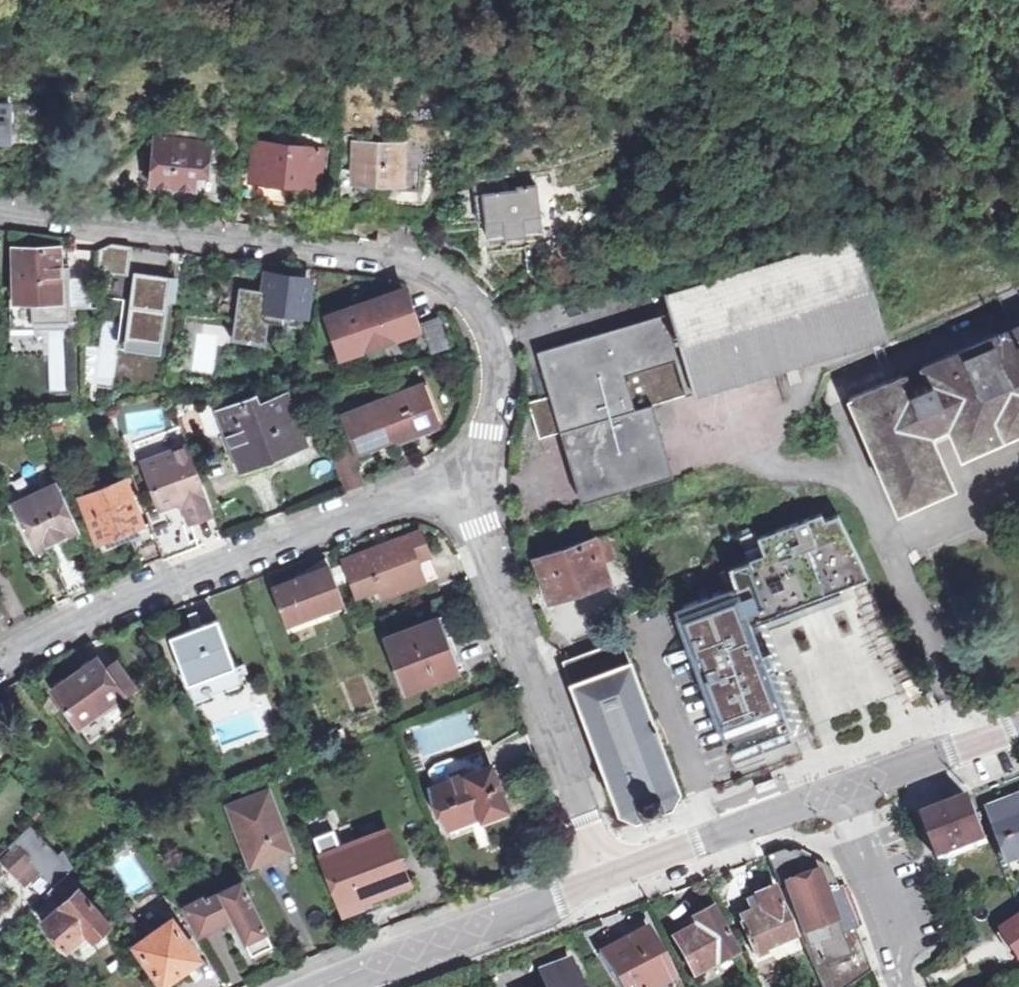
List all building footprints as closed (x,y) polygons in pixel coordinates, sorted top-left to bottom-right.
[(11,97),(0,98),(0,134),(13,133),(11,97)] [(188,138),(188,126),(157,123),(154,182),(178,186),(178,181),(199,183),(199,171),(209,173),(210,153),(224,155),(225,141),(212,140),(188,138)] [(213,128),(188,126),(188,138),(212,140),(213,128)] [(321,133),(293,128),(291,142),(257,138),(253,174),(316,183),(321,133)] [(402,140),(360,138),(359,175),(400,179),(402,140)] [(485,204),(486,214),(488,232),(508,229),(508,233),(526,231),(526,226),(544,224),(544,221),(559,220),(572,236),(589,221),(575,199),(541,203),(539,176),(518,179),(518,183),(511,184),(510,177),(503,177),(504,183),(474,187),(476,205),(485,204)] [(485,204),(476,205),(478,214),(486,214),(485,204)] [(675,310),(542,352),(556,395),(535,402),(546,438),(566,431),(588,500),(680,471),(658,403),(893,329),(863,234),(715,280),(709,262),(663,276),(675,310)] [(132,246),(97,242),(93,275),(129,279),(132,246)] [(57,244),(7,245),(10,328),(68,326),(67,305),(86,304),(85,279),(67,280),(67,266),(57,267),(57,244)] [(317,281),(265,273),(262,294),(239,290),(232,333),(256,337),(259,314),(311,322),(317,281)] [(136,275),(127,356),(164,361),(174,279),(136,275)] [(1018,295),(1018,286),(1000,295),(1004,302),(1018,295)] [(410,292),(328,319),(344,366),(423,339),(410,292)] [(1014,324),(1018,321),(1018,295),(1004,302),(1014,324)] [(443,318),(426,325),(436,352),(454,347),(443,318)] [(908,372),(853,396),(903,507),(957,483),(935,432),(953,424),(967,452),(1018,428),(1018,321),(1014,324),(926,363),(932,377),(914,385),(908,372)] [(932,377),(926,363),(908,372),(914,385),(932,377)] [(285,387),(222,411),(247,471),(309,446),(285,387)] [(402,437),(406,446),(445,431),(427,387),(349,420),(362,453),(402,437)] [(187,501),(195,519),(217,509),(191,443),(147,461),(165,506),(181,500),(187,501)] [(355,450),(337,456),(350,488),(368,482),(355,450)] [(117,539),(150,527),(129,477),(83,494),(102,540),(115,534),(117,539)] [(45,488),(43,483),(30,489),(32,493),(19,500),(45,552),(84,534),(58,482),(45,488)] [(756,625),(845,592),(839,577),(868,567),(842,513),(827,519),(824,512),(746,542),(752,558),(723,569),(729,588),(678,608),(698,657),(704,655),(711,674),(705,677),(732,749),(793,726),(756,625)] [(1018,537),(1018,526),(1005,532),(1009,542),(1018,537)] [(421,532),(348,559),(364,602),(437,575),(421,532)] [(556,594),(611,576),(598,536),(535,559),(541,574),(548,572),(556,594)] [(275,587),(289,630),(351,606),(337,563),(275,587)] [(468,666),(446,612),(387,634),(409,690),(468,666)] [(219,619),(172,637),(189,684),(237,667),(219,619)] [(643,813),(644,816),(649,814),(648,812),(663,807),(664,809),(670,807),(669,805),(685,799),(627,641),(567,661),(619,809),(639,815),(643,813)] [(120,699),(136,688),(120,661),(105,672),(98,659),(56,686),(93,743),(132,718),(120,699)] [(496,755),(430,783),(451,839),(518,814),(496,755)] [(290,766),(276,772),(280,782),(294,777),(290,766)] [(776,787),(772,778),(753,785),(756,794),(776,787)] [(101,788),(92,794),(100,806),(109,800),(101,788)] [(284,854),(281,847),(291,843),(270,790),(231,807),(255,866),(284,854)] [(1001,869),(976,798),(930,815),(945,858),(968,850),(978,878),(1001,869)] [(1018,854),(1018,806),(1008,810),(1010,817),(999,820),(1012,857),(1018,854)] [(98,935),(100,937),(110,929),(107,926),(111,922),(69,875),(79,866),(69,849),(62,854),(33,825),(0,855),(19,874),(22,872),(31,881),(42,871),(57,886),(53,890),(62,901),(42,919),(69,949),(80,940),(85,946),(98,935)] [(365,895),(413,877),(395,827),(324,853),(347,910),(368,903),(365,895)] [(873,969),(838,888),(836,889),(829,873),(784,847),(765,854),(779,885),(785,883),(803,938),(825,986),(847,986),(873,969)] [(365,895),(368,903),(417,884),(413,877),(365,895)] [(236,922),(253,955),(276,943),(243,880),(207,900),(206,897),(187,907),(201,935),(224,923),(226,927),(236,922)] [(755,919),(742,924),(755,954),(796,935),(774,888),(747,900),(752,912),(755,919)] [(695,975),(738,952),(713,906),(689,919),(692,926),(672,937),(695,975)] [(739,918),(742,924),(755,919),(752,912),(739,918)] [(1008,927),(1018,944),(1018,919),(1008,927)] [(172,979),(186,970),(185,967),(201,958),(176,920),(160,931),(157,927),(152,930),(154,934),(140,943),(164,982),(170,977),(172,979)] [(675,975),(658,945),(652,948),(643,931),(605,950),(626,986),(654,986),(675,975)] [(541,970),(548,986),(582,986),(571,959),(541,970)] [(654,986),(674,986),(675,975),(654,986)]
